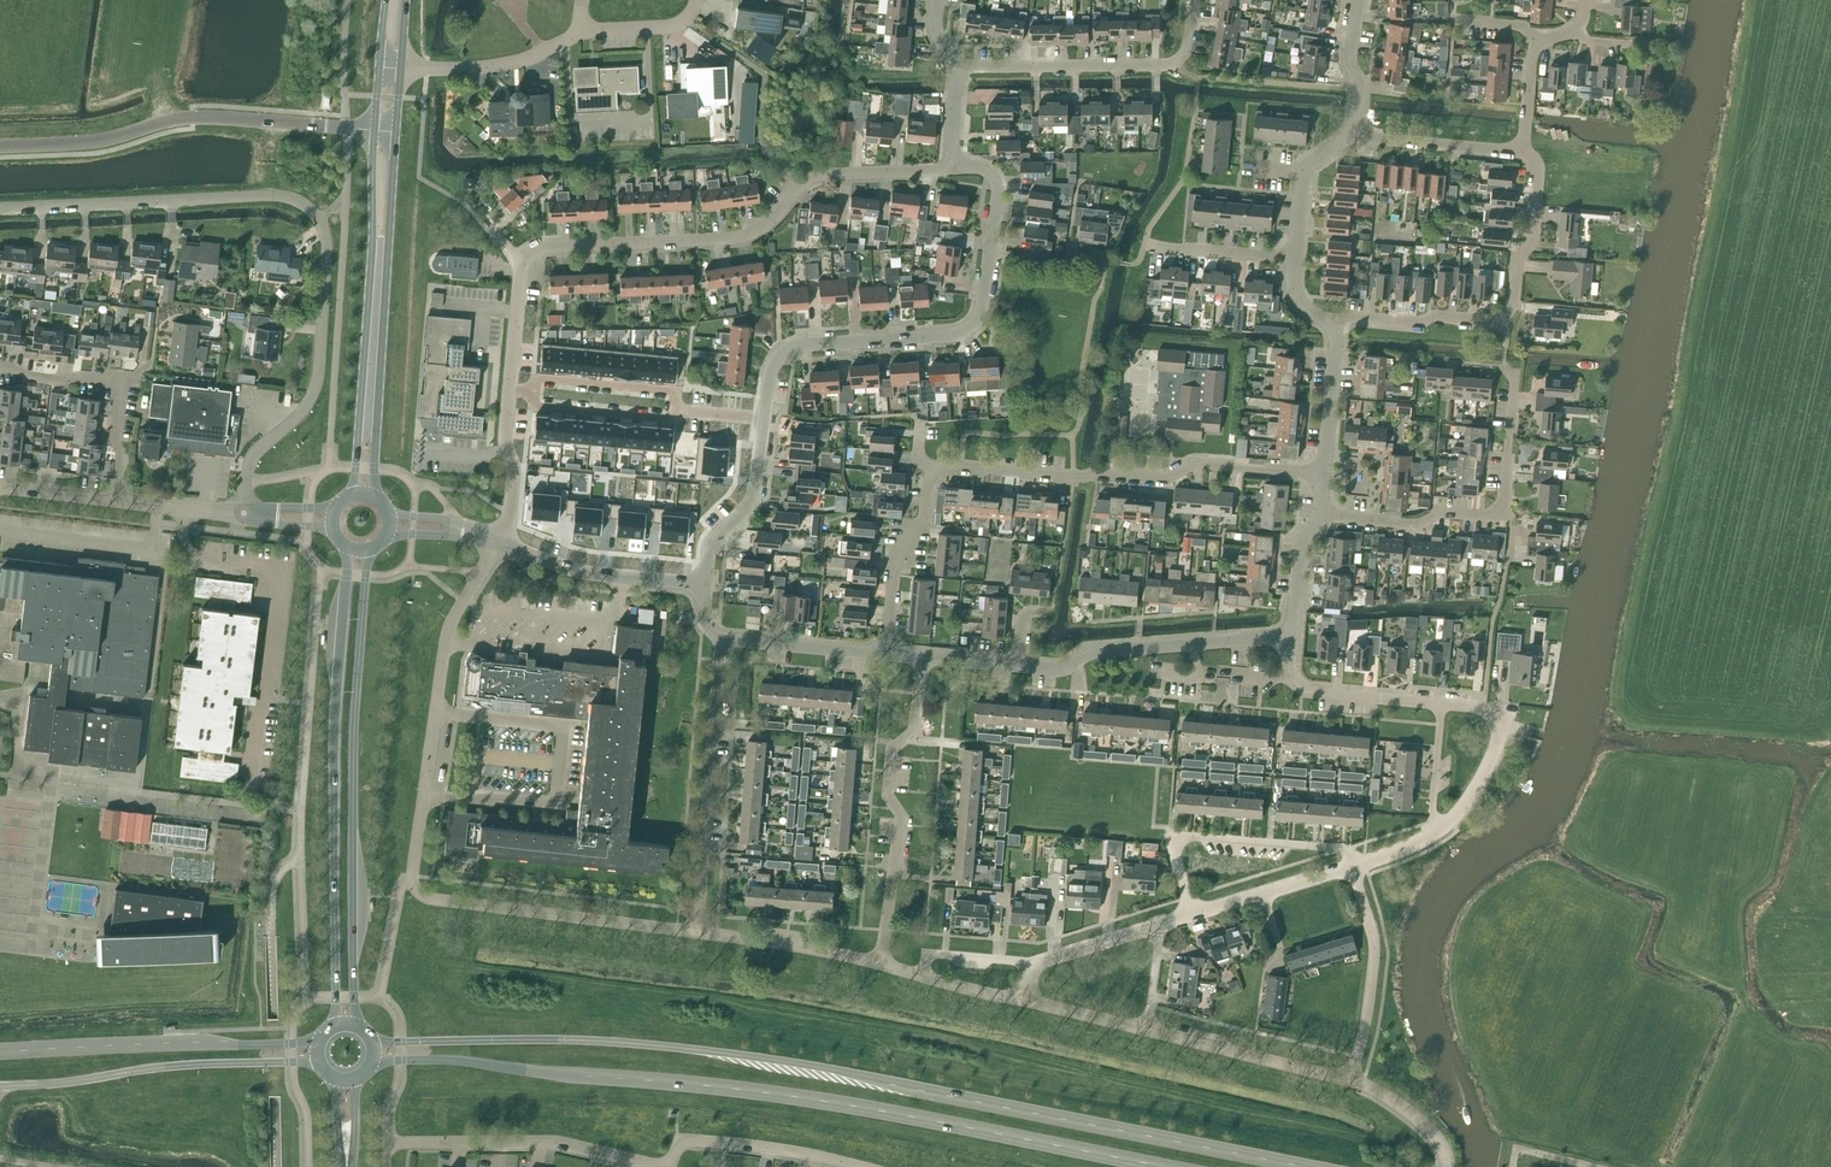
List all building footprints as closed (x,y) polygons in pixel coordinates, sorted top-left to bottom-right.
[(1216,5),(1241,10),(1243,2),(1252,3),(1252,0),(1217,0),(1216,5)] [(1308,9),(1330,13),(1332,0),(1310,0),(1308,9)] [(1639,31),(1641,6),(1638,6),(1638,0),(1616,0),(1615,7),(1624,7),(1622,29),(1624,33),(1630,34),(1634,30),(1639,31)] [(965,31),(980,33),(983,14),(975,13),(976,4),(962,2),(960,17),(967,18),(965,31)] [(1410,2),(1390,3),(1391,18),(1419,17),(1419,10),(1421,10),(1421,2),(1410,2)] [(1446,3),(1438,4),(1438,14),(1447,14),(1446,3)] [(879,12),(879,18),(907,21),(908,6),(889,4),(888,13),(879,12)] [(789,18),(803,19),(804,6),(790,5),(789,18)] [(1221,17),(1220,21),(1247,26),(1249,20),(1240,19),(1241,10),(1216,5),(1214,16),(1221,17)] [(1551,22),(1552,7),(1524,5),(1523,11),(1532,12),(1531,21),(1551,22)] [(734,27),(758,30),(775,33),(780,34),(783,14),(737,7),(734,27)] [(994,36),(999,8),(993,7),(991,15),(983,14),(980,33),(994,36)] [(994,36),(1009,38),(1012,18),(1003,17),(1004,8),(999,8),(994,36)] [(1054,9),(1054,16),(1054,24),(1046,24),(1046,44),(1060,44),(1060,9),(1054,9)] [(1075,44),(1075,24),(1066,24),(1066,9),(1060,9),(1060,44),(1075,44)] [(1330,13),(1308,9),(1306,22),(1303,22),(1302,30),(1319,33),(1321,25),(1328,27),(1330,13)] [(1028,12),(1021,11),(1020,20),(1012,18),(1009,38),(1023,40),(1028,12)] [(1094,40),(1109,40),(1109,20),(1101,20),(1101,11),(1094,11),(1094,40)] [(1117,20),(1109,20),(1109,40),(1124,40),(1123,11),(1117,11),(1117,20)] [(1124,11),(1123,11),(1124,40),(1138,39),(1138,20),(1129,20),(1129,11),(1124,11)] [(1138,39),(1153,39),(1153,33),(1159,33),(1160,33),(1160,14),(1146,14),(1146,20),(1138,20),(1138,39)] [(1075,44),(1090,44),(1089,15),(1083,15),(1083,24),(1075,24),(1075,44)] [(1046,44),(1046,24),(1037,25),(1037,16),(1031,16),(1031,44),(1046,44)] [(887,25),(886,33),(892,34),(912,36),(913,26),(907,25),(907,21),(879,18),(878,24),(887,25)] [(1269,30),(1271,20),(1263,19),(1261,29),(1269,30)] [(1220,21),(1217,35),(1236,39),(1238,30),(1247,32),(1247,26),(1220,21)] [(1410,26),(1391,23),(1388,37),(1408,40),(1420,43),(1423,23),(1411,22),(1410,26)] [(863,24),(854,23),(853,30),(863,31),(863,24)] [(766,61),(769,56),(771,57),(772,52),(775,47),(773,45),(775,33),(758,30),(758,35),(756,34),(747,48),(752,52),(752,54),(757,55),(766,61)] [(805,31),(804,41),(814,42),(815,33),(805,31)] [(1290,31),(1289,39),(1297,40),(1298,39),(1298,34),(1299,32),(1290,31)] [(1438,32),(1437,46),(1441,46),(1448,47),(1449,33),(1438,32)] [(876,41),(876,47),(885,47),(891,48),(910,50),(912,36),(892,34),(891,42),(876,41)] [(1217,35),(1215,49),(1243,54),(1244,48),(1235,47),(1236,39),(1217,35)] [(1307,49),(1305,56),(1327,60),(1329,47),(1322,45),(1323,38),(1304,35),(1302,48),(1307,49)] [(1406,49),(1408,40),(1388,37),(1386,52),(1414,56),(1415,50),(1406,49)] [(1510,58),(1511,43),(1483,40),(1483,47),(1491,47),(1491,56),(1510,58)] [(1268,43),(1266,50),(1274,51),(1275,44),(1268,43)] [(891,48),(885,47),(876,47),(876,53),(890,54),(890,61),(889,63),(890,63),(909,65),(909,61),(910,50),(891,48)] [(1212,64),(1232,67),(1233,59),(1242,60),(1243,54),(1215,49),(1213,61),(1212,64)] [(1265,60),(1265,61),(1272,62),(1274,51),(1266,51),(1266,50),(1265,60)] [(1384,66),(1403,69),(1411,71),(1413,62),(1413,61),(1414,56),(1386,52),(1384,61),(1384,66)] [(1305,56),(1304,61),(1304,64),(1299,63),(1297,77),(1296,81),(1316,83),(1318,72),(1325,74),(1327,60),(1305,56)] [(1510,61),(1510,58),(1491,56),(1490,64),(1481,64),(1481,70),(1509,72),(1510,61)] [(1446,68),(1447,61),(1440,60),(1435,59),(1434,65),(1439,66),(1439,67),(1446,68)] [(1586,70),(1586,63),(1571,62),(1570,67),(1570,75),(1566,74),(1566,82),(1579,84),(1579,90),(1578,95),(1580,96),(1590,98),(1592,70),(1586,70)] [(1619,66),(1616,66),(1614,84),(1627,85),(1626,95),(1640,96),(1642,75),(1634,74),(1635,65),(1620,63),(1619,66)] [(682,93),(668,94),(669,115),(696,114),(696,105),(728,103),(726,65),(686,67),(687,79),(681,79),(682,93)] [(1566,82),(1566,74),(1570,75),(1570,67),(1551,65),(1550,77),(1544,77),(1542,91),(1554,93),(1555,86),(1565,87),(1566,82)] [(1614,87),(1614,84),(1616,66),(1601,65),(1600,71),(1592,70),(1590,98),(1600,99),(1604,96),(1604,92),(1604,86),(1614,87)] [(638,66),(594,68),(595,69),(577,70),(577,85),(575,85),(576,110),(617,108),(617,93),(639,92),(638,66)] [(1401,77),(1403,69),(1384,66),(1381,80),(1394,83),(1393,90),(1408,92),(1410,79),(1401,77)] [(1465,82),(1466,69),(1452,68),(1451,81),(1465,82)] [(1509,72),(1481,70),(1480,75),(1489,76),(1488,85),(1507,86),(1509,72)] [(1459,95),(1460,82),(1451,81),(1450,94),(1459,95)] [(1506,101),(1507,86),(1488,85),(1480,84),(1479,92),(1478,99),(1506,101)] [(524,94),(521,91),(519,91),(516,91),(514,91),(511,94),(511,95),(511,100),(489,101),(491,135),(522,134),(521,122),(548,121),(547,94),(524,95),(524,94)] [(1031,101),(1031,91),(1023,91),(1021,93),(1021,99),(1023,100),(1031,101)] [(896,98),(895,113),(901,114),(904,94),(896,93),(896,98)] [(911,94),(904,94),(901,114),(908,115),(910,99),(911,94)] [(867,119),(867,117),(869,101),(869,95),(863,95),(862,100),(859,121),(866,122),(865,131),(864,140),(878,142),(880,120),(867,119)] [(834,143),(850,145),(852,130),(853,121),(859,121),(862,100),(857,100),(857,97),(849,96),(847,120),(836,119),(834,130),(829,130),(827,131),(827,139),(829,141),(834,142),(834,143)] [(1014,106),(1019,106),(1019,97),(1003,97),(1003,104),(990,104),(990,118),(1010,118),(1014,118),(1014,106)] [(1096,101),(1097,125),(1111,124),(1111,133),(1118,133),(1118,115),(1111,115),(1111,100),(1096,101)] [(1118,115),(1118,133),(1139,133),(1139,100),(1125,100),(1125,115),(1118,115)] [(1140,132),(1140,124),(1153,124),(1153,100),(1139,100),(1139,133),(1140,132)] [(1054,101),(1040,101),(1040,116),(1033,116),(1033,133),(1041,134),(1041,125),(1054,125),(1054,101)] [(1068,101),(1054,101),(1054,125),(1068,125),(1068,133),(1076,133),(1075,116),(1068,116),(1068,101)] [(1082,101),(1083,115),(1075,116),(1076,133),(1083,133),(1083,125),(1097,125),(1096,101),(1082,101)] [(1254,139),(1267,140),(1270,116),(1262,116),(1263,110),(1257,110),(1256,124),(1254,139)] [(1223,119),(1223,114),(1203,112),(1202,123),(1208,123),(1207,131),(1231,133),(1232,119),(1223,119)] [(1280,142),(1283,112),(1278,112),(1277,117),(1270,116),(1267,140),(1280,142)] [(1280,142),(1293,143),(1296,119),(1288,118),(1289,113),(1283,112),(1280,142)] [(1307,135),(1313,135),(1314,115),(1304,114),(1303,120),(1296,119),(1293,143),(1307,144),(1307,135)] [(905,139),(919,140),(922,119),(908,117),(905,139)] [(1015,140),(1015,130),(1010,130),(1010,118),(990,118),(986,118),(986,132),(999,132),(999,140),(1015,140)] [(933,142),(936,120),(922,119),(919,140),(933,142)] [(894,122),(880,120),(878,142),(892,143),(894,122)] [(577,139),(576,126),(564,127),(565,140),(577,139)] [(1024,130),(1024,139),(1033,139),(1033,130),(1024,130)] [(1159,132),(1151,131),(1148,147),(1155,149),(1159,132)] [(1230,146),(1231,133),(1207,131),(1206,138),(1201,138),(1200,143),(1230,146)] [(998,140),(998,154),(1011,154),(1011,161),(1022,161),(1030,161),(1030,152),(1022,152),(1022,139),(1015,140),(999,140),(998,140)] [(1204,157),(1228,159),(1230,146),(1200,143),(1200,149),(1205,149),(1204,157)] [(1085,144),(1085,152),(1095,152),(1095,144),(1085,144)] [(1055,161),(1054,151),(1046,151),(1046,161),(1055,161)] [(1077,152),(1064,153),(1064,161),(1077,160),(1077,152)] [(1227,172),(1228,159),(1204,157),(1204,164),(1198,164),(1198,169),(1213,171),(1227,172)] [(1042,161),(1030,161),(1022,161),(1022,175),(1030,175),(1035,175),(1035,179),(1035,183),(1048,183),(1053,183),(1053,161),(1046,161),(1042,161)] [(1376,185),(1390,186),(1392,164),(1378,162),(1376,185)] [(1489,170),(1488,182),(1506,184),(1512,185),(1513,172),(1503,171),(1504,163),(1485,162),(1484,170),(1489,170)] [(1360,166),(1356,165),(1339,164),(1337,177),(1360,179),(1361,166),(1360,166)] [(1405,165),(1392,164),(1390,186),(1403,187),(1405,165)] [(1420,166),(1405,165),(1403,187),(1417,189),(1419,172),(1420,166)] [(1461,179),(1462,171),(1453,170),(1452,178),(1461,179)] [(1432,173),(1419,172),(1417,189),(1416,194),(1430,196),(1432,173)] [(1446,174),(1432,173),(1430,196),(1444,197),(1446,174)] [(503,181),(493,190),(501,198),(500,200),(510,211),(523,199),(519,194),(528,186),(532,191),(540,184),(546,179),(541,174),(539,175),(519,177),(518,176),(515,179),(518,183),(513,188),(509,192),(506,189),(508,187),(503,181)] [(749,184),(747,174),(741,175),(745,204),(760,201),(757,182),(749,184)] [(745,204),(741,175),(735,176),(736,185),(728,186),(731,206),(745,204)] [(670,176),(670,180),(669,180),(669,190),(661,191),(662,210),(676,209),(675,180),(675,176),(670,176)] [(682,190),(681,180),(680,180),(679,176),(675,176),(675,180),(676,209),(691,209),(690,189),(682,190)] [(474,178),(465,178),(466,186),(474,186),(474,178)] [(720,188),(719,178),(713,179),(717,208),(731,206),(728,186),(720,188)] [(1337,178),(1336,191),(1359,193),(1360,179),(1337,178)] [(717,208),(713,179),(706,180),(708,190),(699,191),(702,210),(717,208)] [(662,210),(661,191),(653,191),(652,181),(646,182),(648,211),(662,210)] [(632,192),(632,182),(626,183),(626,192),(617,192),(618,212),(633,211),(632,192)] [(648,211),(646,182),(640,182),(640,191),(632,192),(633,211),(648,211)] [(1516,192),(1506,191),(1506,184),(1488,182),(1487,190),(1492,191),(1491,203),(1505,204),(1515,205),(1516,192)] [(1048,183),(1035,183),(1034,191),(1031,190),(1029,204),(1048,207),(1053,207),(1055,193),(1047,192),(1048,183)] [(1048,183),(1047,192),(1055,193),(1055,188),(1059,189),(1060,183),(1053,183),(1048,183)] [(532,191),(528,195),(532,200),(545,189),(540,184),(532,191)] [(577,200),(578,219),(593,219),(591,190),(585,190),(586,200),(577,200)] [(591,190),(593,219),(608,218),(607,199),(598,199),(598,190),(591,190)] [(548,201),(549,221),(564,220),(563,191),(557,191),(557,201),(548,201)] [(563,191),(564,220),(578,219),(577,200),(569,200),(569,191),(563,191)] [(1357,207),(1359,193),(1336,191),(1335,205),(1352,206),(1352,207),(1357,207)] [(903,215),(906,194),(892,192),(889,213),(889,215),(888,224),(894,224),(895,217),(896,214),(903,215)] [(936,214),(950,216),(953,195),(939,193),(936,214)] [(1200,225),(1206,225),(1209,199),(1201,199),(1201,194),(1190,193),(1188,219),(1194,219),(1193,220),(1200,220),(1200,225)] [(919,195),(906,194),(903,215),(902,222),(908,223),(912,221),(912,216),(917,217),(919,195)] [(953,195),(950,216),(964,218),(967,197),(953,195)] [(1213,226),(1214,222),(1220,222),(1222,196),(1217,195),(1216,200),(1209,199),(1206,225),(1213,226)] [(848,218),(862,220),(865,198),(851,196),(848,218)] [(1225,227),(1232,228),(1234,202),(1227,201),(1227,196),(1222,196),(1220,222),(1226,223),(1225,227)] [(1232,228),(1239,229),(1239,224),(1246,225),(1248,198),(1243,197),(1242,203),(1234,202),(1232,228)] [(865,198),(862,220),(876,221),(879,200),(865,198)] [(1251,230),(1258,230),(1260,204),(1253,204),(1253,198),(1248,198),(1246,225),(1252,225),(1251,230)] [(1265,226),(1272,227),(1274,200),(1269,200),(1268,205),(1260,204),(1258,230),(1265,231),(1265,226)] [(821,224),(822,224),(824,203),(810,201),(809,209),(807,226),(797,225),(795,240),(799,240),(806,241),(806,235),(820,236),(821,224)] [(1490,223),(1489,223),(1498,224),(1513,225),(1514,212),(1504,211),(1505,204),(1491,203),(1486,202),(1486,210),(1484,222),(1490,223)] [(824,203),(822,224),(836,226),(838,204),(824,203)] [(1050,228),(1055,229),(1056,219),(1051,218),(1053,207),(1048,207),(1029,204),(1027,218),(1040,220),(1039,227),(1050,228)] [(1329,204),(1328,218),(1350,220),(1352,207),(1352,206),(1335,205),(1329,204)] [(1079,239),(1093,241),(1096,218),(1098,209),(1084,207),(1077,206),(1074,224),(1081,225),(1079,239)] [(1581,208),(1580,213),(1580,216),(1588,217),(1611,219),(1611,211),(1589,209),(1581,208)] [(1093,241),(1107,243),(1109,232),(1119,234),(1121,230),(1127,213),(1119,212),(1111,211),(1098,209),(1096,218),(1093,241)] [(1560,245),(1578,246),(1580,216),(1580,213),(1561,211),(1560,220),(1562,220),(1560,245)] [(1621,214),(1620,223),(1629,224),(1630,215),(1621,214)] [(917,234),(923,235),(926,219),(919,218),(917,234)] [(1327,232),(1349,234),(1350,220),(1328,218),(1327,232)] [(933,220),(926,219),(923,235),(932,236),(937,236),(938,230),(931,229),(933,220)] [(1484,222),(1480,222),(1479,230),(1478,242),(1483,242),(1507,245),(1508,232),(1497,231),(1498,224),(1489,223),(1490,223),(1484,222)] [(879,249),(882,224),(875,224),(873,239),(879,240),(878,249),(879,249)] [(889,225),(882,224),(879,249),(884,249),(885,241),(887,241),(889,225)] [(1036,248),(1052,251),(1053,241),(1048,241),(1050,228),(1039,227),(1026,225),(1024,239),(1037,241),(1036,248)] [(832,244),(839,244),(841,229),(834,228),(832,244)] [(846,245),(848,230),(841,229),(839,244),(840,244),(840,250),(846,250),(846,245)] [(962,232),(947,230),(946,237),(961,239),(962,232)] [(1438,238),(1449,239),(1449,232),(1438,231),(1438,238)] [(932,236),(923,235),(917,234),(916,240),(931,243),(932,236)] [(1330,240),(1328,254),(1351,256),(1352,242),(1330,240)] [(131,262),(125,261),(123,279),(129,280),(130,273),(135,274),(136,266),(144,267),(145,267),(148,243),(134,242),(131,262)] [(182,249),(179,276),(198,278),(199,269),(217,271),(220,245),(201,242),(201,246),(183,244),(182,249)] [(88,263),(82,262),(80,280),(87,281),(87,276),(93,276),(94,270),(102,271),(102,270),(105,245),(91,243),(88,263)] [(156,284),(164,285),(167,259),(160,259),(162,245),(148,243),(145,267),(144,267),(143,273),(157,275),(156,284)] [(46,264),(39,263),(37,282),(44,282),(45,273),(59,275),(62,246),(48,244),(46,264)] [(958,260),(960,247),(939,244),(937,258),(958,260)] [(17,271),(19,247),(6,245),(5,253),(0,252),(0,269),(3,269),(3,270),(17,271)] [(122,279),(123,279),(125,261),(117,260),(119,246),(105,245),(102,270),(115,272),(113,285),(121,286),(122,279)] [(72,279),(80,280),(82,262),(75,261),(76,248),(62,246),(59,275),(67,276),(72,277),(72,279)] [(34,249),(19,247),(17,271),(25,272),(25,274),(29,281),(28,286),(36,287),(37,282),(39,263),(32,263),(34,249)] [(258,248),(256,269),(266,270),(266,277),(268,279),(291,282),(292,277),(299,278),(301,259),(288,258),(289,248),(279,247),(279,251),(258,248)] [(820,260),(820,252),(811,253),(812,261),(820,260)] [(846,278),(846,276),(852,276),(851,260),(850,252),(844,253),(844,260),(845,271),(839,271),(839,279),(832,279),(834,301),(848,300),(846,278)] [(1327,267),(1350,269),(1351,256),(1328,254),(1327,267)] [(475,273),(477,258),(441,255),(440,255),(438,256),(436,256),(435,257),(435,258),(434,259),(433,260),(433,261),(433,262),(433,263),(433,266),(434,267),(434,268),(435,269),(436,270),(437,270),(438,271),(440,270),(452,272),(452,276),(452,277),(476,279),(477,274),(476,273),(475,273)] [(1410,289),(1412,275),(1411,275),(1399,274),(1401,257),(1393,257),(1392,269),(1391,274),(1392,274),(1390,287),(1398,288),(1397,298),(1409,299),(1410,289)] [(956,274),(958,260),(937,258),(935,271),(956,274)] [(1555,260),(1553,277),(1574,279),(1572,295),(1590,296),(1590,293),(1598,294),(1599,282),(1591,282),(1593,263),(1575,261),(1575,262),(1555,260)] [(756,279),(765,278),(762,261),(748,264),(752,290),(758,289),(756,279)] [(1164,265),(1162,265),(1161,279),(1153,279),(1152,296),(1159,297),(1160,294),(1173,296),(1176,266),(1171,265),(1170,263),(1165,262),(1164,265)] [(1392,274),(1391,274),(1379,273),(1380,262),(1372,262),(1370,286),(1378,286),(1377,297),(1389,297),(1390,287),(1392,274)] [(1478,287),(1479,273),(1480,273),(1480,268),(1480,264),(1473,263),(1472,273),(1460,272),(1459,272),(1458,285),(1458,296),(1470,296),(1471,286),(1478,287)] [(744,281),(746,290),(752,290),(748,264),(733,266),(736,282),(744,281)] [(1458,285),(1459,272),(1460,272),(1460,267),(1452,266),(1440,265),(1438,294),(1450,295),(1451,285),(1458,285)] [(729,293),(728,283),(736,282),(733,266),(719,268),(723,294),(729,293)] [(1189,282),(1190,267),(1176,266),(1173,296),(1173,297),(1187,298),(1187,299),(1194,300),(1196,282),(1189,282)] [(1327,267),(1326,281),(1348,283),(1350,269),(1327,267)] [(719,268),(705,270),(706,281),(701,282),(702,288),(707,287),(716,285),(717,295),(723,294),(719,268)] [(1202,301),(1202,292),(1216,294),(1218,270),(1204,268),(1203,283),(1196,283),(1194,300),(1202,301)] [(1505,271),(1492,269),(1480,268),(1480,273),(1479,273),(1478,287),(1477,297),(1490,298),(1491,288),(1499,289),(1499,288),(1503,288),(1505,271)] [(779,285),(778,270),(771,270),(772,285),(779,285)] [(1238,291),(1238,286),(1231,286),(1232,271),(1218,270),(1216,294),(1230,295),(1229,303),(1226,303),(1225,318),(1235,319),(1236,309),(1236,304),(1238,291)] [(1417,290),(1417,300),(1429,301),(1431,277),(1419,276),(1420,271),(1412,270),(1411,275),(1412,275),(1410,289),(1417,290)] [(600,290),(608,289),(608,273),(593,274),(594,300),(600,299),(600,290)] [(929,280),(941,282),(942,275),(928,273),(929,276),(929,280)] [(565,301),(571,301),(571,291),(579,291),(578,274),(564,275),(565,301)] [(587,290),(588,300),(594,300),(593,274),(578,274),(579,291),(587,290)] [(685,291),(694,291),(693,274),(678,275),(679,291),(678,291),(679,301),(685,301),(685,291)] [(559,292),(559,301),(565,301),(564,275),(549,276),(550,292),(559,292)] [(658,292),(659,302),(665,302),(664,275),(650,276),(650,292),(658,292)] [(665,302),(671,301),(670,292),(678,291),(679,291),(678,275),(664,275),(665,302)] [(642,302),(642,293),(650,292),(649,276),(635,277),(636,303),(642,302)] [(933,291),(933,289),(940,289),(941,282),(929,280),(929,276),(923,283),(913,283),(914,305),(928,304),(928,303),(934,302),(936,299),(935,294),(933,291)] [(629,293),(630,303),(636,303),(635,277),(620,277),(621,294),(629,293)] [(1246,277),(1245,292),(1238,291),(1236,304),(1236,309),(1243,310),(1244,301),(1258,302),(1260,278),(1246,277)] [(1258,302),(1272,303),(1271,312),(1278,313),(1280,295),(1273,295),(1274,280),(1260,278),(1258,302)] [(166,279),(163,300),(172,302),(175,281),(166,279)] [(834,301),(832,279),(818,280),(820,302),(834,301)] [(1325,295),(1347,297),(1348,283),(1326,281),(1325,295)] [(899,284),(900,306),(914,305),(913,283),(899,284)] [(874,308),(888,307),(887,285),(873,286),(874,308)] [(794,308),(808,307),(806,286),(793,287),(794,308)] [(859,287),(860,309),(874,308),(873,286),(859,287)] [(779,288),(780,309),(794,308),(793,287),(779,288)] [(435,288),(433,303),(445,304),(446,289),(435,288)] [(142,305),(149,305),(151,296),(143,295),(142,305)] [(19,297),(11,296),(10,304),(18,305),(19,297)] [(66,314),(79,316),(80,306),(68,304),(66,314)] [(737,313),(736,306),(726,308),(727,315),(737,313)] [(198,313),(209,314),(209,316),(215,317),(215,318),(222,319),(223,311),(199,308),(198,313)] [(1552,316),(1537,315),(1536,335),(1560,336),(1561,324),(1572,325),(1573,310),(1553,308),(1552,316)] [(153,326),(155,311),(147,310),(145,325),(153,326)] [(5,343),(8,319),(9,312),(0,311),(0,342),(5,343)] [(230,311),(229,319),(244,321),(245,313),(230,311)] [(1192,313),(1185,312),(1184,321),(1191,322),(1192,313)] [(1155,315),(1145,314),(1144,323),(1154,323),(1155,315)] [(250,315),(248,331),(256,332),(254,356),(278,359),(281,331),(267,329),(269,317),(250,315)] [(467,433),(482,434),(484,416),(469,415),(469,410),(472,410),(475,381),(478,382),(480,366),(462,365),(463,348),(468,349),(469,342),(471,319),(428,315),(426,338),(425,345),(428,345),(427,362),(424,361),(422,376),(425,376),(424,393),(421,393),(418,417),(436,419),(436,427),(444,427),(444,431),(458,432),(459,429),(467,430),(467,433)] [(22,321),(8,319),(5,343),(14,344),(13,350),(25,352),(27,336),(20,335),(22,321)] [(122,355),(125,333),(127,322),(121,321),(119,332),(111,331),(108,353),(122,355)] [(202,329),(201,332),(210,333),(211,326),(199,324),(175,321),(173,335),(197,338),(198,329),(202,329)] [(1243,332),(1243,331),(1244,322),(1235,321),(1234,330),(1234,331),(1243,332)] [(81,332),(78,353),(93,355),(96,334),(97,322),(92,322),(90,333),(81,332)] [(93,355),(108,357),(108,353),(111,331),(112,324),(106,323),(105,335),(96,334),(93,355)] [(122,355),(137,356),(141,323),(135,323),(134,334),(125,333),(122,355)] [(721,338),(747,340),(748,326),(732,324),(731,333),(721,332),(721,338)] [(38,352),(47,353),(50,329),(35,327),(34,337),(27,336),(25,352),(24,356),(37,358),(38,352)] [(64,331),(50,329),(47,353),(56,354),(55,360),(67,362),(75,363),(77,348),(74,348),(76,334),(64,333),(64,331)] [(173,335),(172,349),(207,353),(208,346),(200,345),(199,348),(196,347),(197,338),(173,335)] [(745,355),(747,340),(721,338),(720,344),(730,345),(729,353),(745,355)] [(542,343),(540,369),(553,371),(555,344),(542,343)] [(555,344),(553,371),(565,372),(567,346),(555,344)] [(567,346),(565,372),(577,373),(579,347),(567,346)] [(579,347),(577,373),(589,374),(592,348),(579,347)] [(1288,355),(1289,348),(1273,347),(1272,360),(1277,361),(1276,368),(1301,370),(1302,362),(1298,362),(1298,356),(1288,355)] [(592,348),(589,374),(602,375),(604,349),(592,348)] [(1220,405),(1223,405),(1223,404),(1222,404),(1225,371),(1226,371),(1226,370),(1207,368),(1207,369),(1185,367),(1187,350),(1186,350),(1186,351),(1161,348),(1160,348),(1158,369),(1159,369),(1166,370),(1165,376),(1163,376),(1162,375),(1161,376),(1160,376),(1160,377),(1159,377),(1159,378),(1159,379),(1158,393),(1166,393),(1165,399),(1163,399),(1162,399),(1161,399),(1160,400),(1159,401),(1159,403),(1157,417),(1168,418),(1167,435),(1168,435),(1201,438),(1202,439),(1203,430),(1219,431),(1220,432),(1222,413),(1221,413),(1219,413),(1220,405)] [(198,359),(206,360),(207,353),(172,349),(170,363),(194,366),(195,356),(199,356),(198,359)] [(604,349),(602,375),(614,376),(616,350),(604,349)] [(616,350),(614,376),(626,378),(628,351),(616,350)] [(628,351),(626,378),(638,379),(641,353),(628,351)] [(641,353),(638,379),(650,380),(653,354),(641,353)] [(744,369),(745,355),(729,353),(728,361),(719,361),(718,367),(744,369)] [(653,354),(650,380),(663,381),(665,355),(653,354)] [(1360,368),(1365,369),(1365,368),(1386,370),(1395,371),(1396,365),(1386,364),(1387,356),(1366,354),(1366,360),(1361,359),(1360,368)] [(665,355),(663,381),(676,382),(678,356),(665,355)] [(999,356),(985,357),(988,389),(1008,388),(1007,371),(1000,371),(999,356)] [(973,377),(967,377),(968,390),(976,390),(988,389),(985,357),(972,357),(973,377)] [(928,401),(927,398),(928,398),(927,380),(921,380),(919,361),(905,362),(907,384),(907,394),(919,393),(920,393),(921,401),(928,401)] [(891,363),(893,379),(886,379),(887,395),(895,395),(894,385),(907,384),(905,362),(891,363)] [(958,391),(968,390),(967,377),(961,378),(960,362),(946,363),(948,392),(958,391)] [(933,379),(927,380),(928,398),(936,397),(936,392),(948,392),(946,363),(932,364),(933,379)] [(880,396),(887,395),(886,379),(880,380),(879,364),(865,365),(867,386),(880,385),(880,396)] [(846,385),(848,402),(855,401),(854,387),(867,386),(865,365),(851,366),(853,385),(846,385)] [(197,373),(202,374),(214,375),(215,368),(203,367),(198,366),(197,373)] [(1439,389),(1440,367),(1427,366),(1425,388),(1439,389)] [(744,369),(718,367),(717,373),(727,374),(726,382),(743,384),(744,369)] [(1454,368),(1440,367),(1439,389),(1452,390),(1453,376),(1454,368)] [(1265,381),(1274,382),(1295,384),(1295,383),(1296,379),(1300,379),(1301,370),(1276,368),(1275,376),(1265,375),(1265,381)] [(1360,373),(1359,382),(1394,385),(1395,379),(1385,378),(1386,370),(1365,368),(1365,369),(1364,373),(1360,373)] [(1418,375),(1426,376),(1427,368),(1419,368),(1418,375)] [(840,402),(848,402),(846,385),(841,386),(839,370),(825,371),(827,392),(840,392),(840,402)] [(816,407),(816,399),(819,398),(819,393),(827,392),(825,371),(812,372),(813,387),(803,388),(804,408),(816,407)] [(254,382),(255,375),(239,373),(238,381),(254,382)] [(153,383),(149,416),(158,417),(168,418),(166,436),(169,437),(170,448),(185,449),(205,452),(215,453),(235,455),(240,414),(231,412),(233,388),(227,388),(227,381),(175,375),(174,381),(173,381),(172,385),(153,383)] [(1120,389),(1121,376),(1114,376),(1113,389),(1120,389)] [(1452,390),(1451,397),(1464,398),(1466,376),(1453,376),(1452,390)] [(1479,378),(1466,376),(1464,398),(1478,399),(1479,378)] [(1537,392),(1536,401),(1556,403),(1557,394),(1570,395),(1571,378),(1547,376),(1546,393),(1537,392)] [(1493,379),(1479,378),(1478,399),(1491,400),(1493,379)] [(1295,384),(1274,382),(1274,389),(1264,389),(1263,395),(1294,398),(1294,392),(1299,393),(1300,384),(1295,383),(1295,384)] [(1359,382),(1358,390),(1363,390),(1362,396),(1383,398),(1384,390),(1394,391),(1394,385),(1359,382)] [(0,388),(0,394),(0,396),(0,403),(20,405),(38,408),(39,400),(29,398),(30,396),(21,395),(22,391),(0,388)] [(69,396),(68,402),(78,404),(77,412),(98,415),(101,415),(102,409),(98,409),(99,400),(69,396)] [(1008,397),(1000,397),(1000,406),(1009,405),(1008,397)] [(1281,407),(1280,414),(1306,417),(1307,408),(1302,408),(1302,402),(1271,399),(1271,406),(1281,407)] [(1556,405),(1556,403),(1536,401),(1536,410),(1544,410),(1542,435),(1559,436),(1561,412),(1555,411),(1556,405)] [(1397,411),(1412,412),(1413,404),(1398,402),(1397,411)] [(20,405),(0,403),(0,418),(1,418),(5,418),(18,419),(25,420),(25,421),(28,421),(35,422),(36,415),(29,415),(19,413),(20,405)] [(98,415),(77,412),(60,410),(60,415),(66,416),(66,417),(77,418),(76,426),(75,426),(96,429),(99,430),(100,424),(97,423),(98,415)] [(940,419),(948,419),(948,410),(939,411),(940,419)] [(1269,427),(1300,430),(1300,425),(1305,425),(1306,417),(1280,414),(1280,422),(1269,421),(1269,427)] [(536,415),(533,443),(547,445),(550,416),(536,415)] [(1372,451),(1374,426),(1375,415),(1369,415),(1368,425),(1360,425),(1358,447),(1359,447),(1359,446),(1363,446),(1363,451),(1372,451)] [(550,416),(547,445),(562,446),(562,440),(564,418),(550,416)] [(143,428),(139,456),(160,459),(163,436),(166,436),(168,418),(158,417),(156,429),(143,428)] [(1360,425),(1361,417),(1355,417),(1354,424),(1346,424),(1345,441),(1350,442),(1350,446),(1358,447),(1360,425)] [(3,432),(23,435),(33,436),(34,430),(24,428),(25,421),(25,420),(18,419),(5,418),(1,418),(0,423),(4,424),(3,432)] [(564,418),(562,440),(575,441),(577,419),(564,418)] [(575,441),(574,447),(589,448),(590,443),(592,420),(577,419),(575,441)] [(592,420),(590,443),(603,444),(605,421),(592,420)] [(605,421),(603,444),(616,445),(618,423),(605,421)] [(618,423),(616,445),(629,446),(631,424),(618,423)] [(629,446),(629,452),(644,454),(644,448),(646,425),(631,424),(629,446)] [(1457,424),(1456,431),(1466,432),(1466,439),(1491,441),(1492,433),(1487,433),(1487,428),(1487,427),(1457,424)] [(96,429),(75,426),(76,426),(65,425),(64,431),(75,433),(74,441),(81,442),(94,443),(98,443),(98,438),(95,438),(96,429)] [(646,425),(644,448),(657,449),(659,427),(646,425)] [(831,429),(822,428),(803,426),(802,434),(793,433),(791,447),(815,449),(816,437),(830,438),(831,429)] [(895,450),(896,436),(887,435),(887,428),(868,426),(867,434),(867,435),(872,436),(871,448),(878,449),(895,450)] [(1372,451),(1380,452),(1380,448),(1393,448),(1394,434),(1387,434),(1388,427),(1374,426),(1372,451)] [(657,449),(656,455),(671,456),(674,428),(659,427),(657,449)] [(1279,434),(1278,442),(1303,444),(1304,435),(1299,435),(1300,430),(1269,427),(1268,433),(1279,434)] [(1118,445),(1125,445),(1126,430),(1120,429),(1118,445)] [(23,435),(3,432),(0,432),(0,438),(2,438),(1,446),(1,447),(21,449),(32,450),(33,444),(22,443),(23,435)] [(698,436),(696,458),(727,461),(729,447),(712,445),(713,438),(698,436)] [(1445,451),(1447,438),(1440,437),(1438,451),(1445,451)] [(1247,457),(1248,439),(1238,438),(1237,456),(1247,457)] [(1454,452),(1460,453),(1460,452),(1485,455),(1486,449),(1490,450),(1491,441),(1466,439),(1465,447),(1454,446),(1454,452)] [(81,442),(74,441),(71,440),(70,447),(80,448),(79,456),(99,459),(103,460),(104,453),(100,453),(101,444),(98,443),(94,443),(81,442)] [(1297,458),(1298,452),(1302,453),(1303,444),(1278,442),(1277,449),(1269,449),(1269,456),(1277,457),(1277,455),(1297,458)] [(1402,444),(1401,454),(1408,454),(1409,450),(1411,450),(1411,445),(1402,444)] [(21,449),(1,447),(1,446),(0,446),(0,453),(0,456),(0,461),(30,465),(31,458),(20,457),(21,449)] [(796,461),(796,469),(816,471),(816,463),(814,463),(815,449),(791,447),(790,461),(796,461)] [(869,470),(883,471),(893,472),(893,471),(894,461),(897,461),(898,450),(895,450),(878,449),(878,456),(870,455),(869,470)] [(1543,466),(1534,465),(1534,474),(1554,475),(1555,467),(1568,468),(1568,466),(1571,466),(1573,465),(1574,455),(1571,454),(1569,453),(1569,451),(1545,449),(1543,466)] [(41,452),(39,466),(47,467),(48,452),(41,452)] [(52,452),(50,467),(58,468),(59,460),(66,461),(67,454),(52,452)] [(1485,455),(1460,452),(1460,453),(1459,460),(1449,459),(1449,465),(1479,468),(1480,463),(1484,463),(1485,455)] [(1391,453),(1391,458),(1386,458),(1386,466),(1421,469),(1425,470),(1433,470),(1434,460),(1421,459),(1421,463),(1412,463),(1412,455),(1408,454),(1401,454),(1391,453)] [(69,455),(68,461),(67,469),(101,474),(102,468),(98,467),(99,459),(79,456),(69,455)] [(696,458),(694,480),(709,481),(709,474),(726,475),(727,461),(696,458)] [(180,475),(181,465),(172,463),(171,473),(180,475)] [(539,465),(538,472),(553,474),(553,466),(550,466),(545,465),(541,465),(539,465)] [(1458,472),(1457,480),(1483,482),(1483,474),(1479,473),(1479,468),(1449,465),(1448,471),(1458,472)] [(1389,475),(1389,481),(1410,482),(1411,475),(1421,476),(1421,469),(1386,466),(1385,475),(1389,475)] [(799,480),(798,490),(813,492),(813,493),(821,493),(823,479),(815,478),(816,471),(796,469),(795,479),(799,480)] [(883,471),(882,485),(881,492),(908,495),(909,484),(906,483),(907,473),(893,471),(893,472),(883,471)] [(1554,478),(1554,475),(1534,474),(1533,482),(1542,483),(1540,507),(1556,509),(1559,484),(1553,484),(1554,478)] [(1473,495),(1477,496),(1477,490),(1482,491),(1483,482),(1457,480),(1457,488),(1449,487),(1448,495),(1457,495),(1457,494),(1473,495)] [(1384,485),(1383,494),(1419,497),(1420,491),(1409,490),(1410,482),(1389,481),(1389,486),(1385,485),(1384,485)] [(1288,499),(1289,485),(1266,482),(1265,492),(1258,492),(1257,496),(1288,499)] [(950,508),(958,509),(960,484),(952,483),(951,488),(946,487),(945,497),(938,496),(936,512),(950,514),(950,508)] [(971,510),(974,489),(968,489),(969,484),(960,484),(958,509),(965,510),(965,520),(971,520),(971,515),(970,515),(971,510)] [(1184,511),(1183,518),(1188,519),(1191,488),(1176,487),(1174,510),(1184,511)] [(1205,489),(1191,488),(1188,519),(1193,519),(1193,512),(1203,513),(1205,489)] [(546,493),(544,518),(558,520),(560,503),(567,504),(568,499),(569,489),(560,489),(560,494),(546,493)] [(798,490),(789,489),(788,501),(785,500),(784,511),(801,512),(801,513),(803,513),(804,505),(812,506),(813,493),(813,492),(798,490)] [(987,492),(982,491),(982,490),(974,489),(971,510),(970,515),(971,515),(978,515),(978,526),(984,527),(987,492)] [(1030,515),(1032,495),(1033,495),(1033,490),(1024,489),(1024,494),(1018,493),(1015,524),(1022,525),(1023,515),(1030,515)] [(1220,491),(1205,489),(1203,513),(1213,514),(1212,521),(1217,521),(1220,491)] [(1036,516),(1044,517),(1047,491),(1033,490),(1033,495),(1032,495),(1030,515),(1029,525),(1035,526),(1036,516)] [(991,517),(998,517),(1001,492),(992,491),(992,493),(990,492),(987,492),(984,527),(983,534),(989,535),(991,517)] [(1055,497),(1055,492),(1047,491),(1044,517),(1052,517),(1051,522),(1058,523),(1057,530),(1064,532),(1065,524),(1066,508),(1059,507),(1060,497),(1055,497)] [(1234,492),(1220,491),(1217,521),(1221,522),(1222,515),(1232,516),(1234,492)] [(532,492),(530,517),(544,518),(546,493),(532,492)] [(873,513),(879,514),(881,514),(903,516),(904,505),(907,506),(908,495),(881,492),(876,492),(875,492),(873,513)] [(1009,497),(1009,493),(1001,492),(998,517),(1006,518),(1005,528),(1011,528),(1014,498),(1009,497)] [(1116,518),(1124,519),(1126,493),(1117,492),(1117,497),(1112,496),(1112,495),(1110,517),(1109,527),(1115,528),(1116,518)] [(1136,530),(1139,499),(1134,499),(1134,495),(1134,494),(1126,493),(1124,519),(1131,519),(1130,530),(1136,530)] [(1110,517),(1112,495),(1103,494),(1103,499),(1098,498),(1096,515),(1094,515),(1094,523),(1102,524),(1102,517),(1110,517)] [(1383,494),(1383,502),(1387,503),(1387,508),(1407,510),(1408,502),(1419,503),(1418,506),(1430,507),(1431,498),(1424,497),(1419,497),(1383,494)] [(1145,495),(1145,497),(1144,499),(1139,499),(1136,530),(1143,531),(1143,520),(1151,521),(1153,496),(1145,495)] [(1151,521),(1159,522),(1158,532),(1164,532),(1167,501),(1161,501),(1162,496),(1153,496),(1151,521)] [(1286,514),(1288,499),(1257,496),(1257,501),(1264,502),(1263,512),(1286,514)] [(847,498),(837,497),(836,511),(846,512),(847,498)] [(567,504),(566,514),(574,514),(572,531),(587,532),(589,509),(590,501),(568,499),(567,504)] [(589,509),(587,532),(601,533),(602,517),(609,518),(611,503),(603,502),(602,510),(589,509)] [(611,503),(609,518),(617,518),(615,535),(629,536),(632,505),(611,503)] [(632,505),(629,536),(644,537),(645,521),(652,522),(654,507),(632,505)] [(654,507),(652,522),(660,522),(658,539),(672,540),(675,509),(654,507)] [(675,509),(672,540),(687,542),(688,525),(696,526),(697,511),(675,509)] [(772,521),(771,531),(783,532),(783,533),(791,533),(792,526),(799,527),(801,513),(801,512),(784,511),(777,510),(776,521),(772,521)] [(879,514),(873,513),(862,512),(861,520),(853,519),(852,533),(857,534),(876,535),(876,524),(880,525),(881,514),(879,514)] [(1285,529),(1286,514),(1263,512),(1262,521),(1255,521),(1254,525),(1261,526),(1285,529)] [(1529,536),(1528,545),(1561,548),(1561,540),(1563,524),(1538,522),(1537,537),(1529,536)] [(1035,540),(1036,527),(1031,526),(1030,534),(1028,534),(1028,539),(1035,540)] [(1425,541),(1423,564),(1435,566),(1438,529),(1433,529),(1432,541),(1425,541)] [(1435,566),(1448,567),(1448,562),(1449,543),(1442,542),(1444,530),(1438,529),(1435,566)] [(754,541),(753,551),(772,553),(773,546),(781,547),(783,533),(783,532),(771,531),(759,530),(758,541),(754,541)] [(1347,538),(1332,536),(1331,549),(1355,551),(1356,539),(1362,540),(1363,532),(1348,530),(1347,538)] [(1494,531),(1493,535),(1486,534),(1484,558),(1497,559),(1497,553),(1505,554),(1507,532),(1494,531)] [(1251,539),(1251,547),(1276,549),(1277,541),(1272,541),(1273,535),(1242,532),(1242,533),(1241,539),(1251,539)] [(1377,561),(1390,561),(1392,538),(1385,537),(1385,534),(1376,532),(1375,544),(1379,544),(1378,551),(1377,561)] [(939,546),(961,548),(962,535),(940,533),(939,546)] [(1472,557),(1484,558),(1486,534),(1474,533),(1474,536),(1470,536),(1468,536),(1467,551),(1472,551),(1472,557)] [(877,535),(876,535),(857,534),(856,541),(849,540),(842,540),(841,554),(847,554),(871,557),(872,546),(876,546),(877,535)] [(1461,550),(1467,551),(1468,536),(1457,535),(1457,539),(1449,538),(1449,543),(1448,562),(1460,563),(1461,550)] [(1193,538),(1184,537),(1183,551),(1191,552),(1192,542),(1193,538)] [(1402,563),(1403,557),(1407,557),(1408,546),(1404,546),(1404,539),(1392,538),(1390,561),(1402,563)] [(1410,563),(1423,564),(1425,541),(1412,540),(1412,547),(1408,546),(1407,557),(1411,558),(1410,563)] [(1561,548),(1528,545),(1527,554),(1538,555),(1536,577),(1553,579),(1555,554),(1551,554),(1551,547),(1561,548)] [(939,546),(938,559),(960,561),(961,548),(939,546)] [(1240,554),(1239,560),(1270,563),(1271,558),(1275,558),(1276,549),(1251,547),(1250,555),(1240,554)] [(1326,565),(1356,568),(1356,564),(1354,563),(1355,551),(1331,549),(1331,556),(1327,556),(1326,565)] [(743,558),(741,572),(765,574),(766,562),(771,562),(772,553),(753,551),(752,559),(743,558)] [(135,770),(142,717),(106,712),(106,707),(98,706),(84,705),(83,710),(64,707),(66,687),(144,697),(159,575),(144,574),(145,567),(125,565),(126,563),(79,557),(78,566),(2,557),(0,577),(0,679),(24,682),(27,661),(52,664),(48,697),(30,695),(24,747),(50,750),(49,759),(135,770)] [(869,568),(870,560),(850,558),(846,558),(845,567),(855,568),(853,581),(855,581),(855,580),(875,582),(875,583),(877,583),(878,568),(869,568)] [(1112,567),(1113,558),(1105,558),(1104,566),(1112,567)] [(937,573),(958,575),(960,561),(938,559),(937,573)] [(1274,568),(1270,568),(1270,563),(1239,560),(1238,566),(1249,567),(1248,574),(1273,577),(1274,568)] [(1325,578),(1329,578),(1328,585),(1352,587),(1353,574),(1355,575),(1356,568),(1326,565),(1325,578)] [(1162,578),(1162,568),(1156,568),(1155,578),(1148,577),(1146,598),(1151,598),(1151,603),(1160,603),(1160,599),(1161,578),(1162,578)] [(1176,569),(1170,568),(1169,579),(1162,578),(1161,578),(1160,599),(1165,599),(1164,604),(1173,605),(1176,569)] [(1010,591),(1024,592),(1026,571),(1013,569),(1010,591)] [(1182,601),(1187,601),(1189,580),(1181,580),(1182,569),(1176,569),(1173,605),(1181,605),(1182,601)] [(1079,600),(1094,601),(1097,571),(1092,570),(1092,577),(1081,576),(1079,600)] [(1024,592),(1037,594),(1039,572),(1026,571),(1024,592)] [(1101,578),(1101,571),(1097,571),(1094,601),(1109,603),(1111,579),(1101,578)] [(1192,606),(1200,607),(1203,571),(1197,571),(1196,581),(1189,580),(1187,601),(1192,602),(1192,606)] [(1209,603),(1214,604),(1216,583),(1208,582),(1209,572),(1203,571),(1200,607),(1209,608),(1209,603)] [(749,594),(769,596),(770,587),(764,586),(765,574),(741,572),(740,586),(750,587),(749,594)] [(1050,595),(1053,573),(1039,572),(1037,594),(1050,595)] [(1109,603),(1123,604),(1126,573),(1121,573),(1120,580),(1111,579),(1109,603)] [(1130,581),(1130,574),(1126,573),(1123,604),(1138,605),(1140,582),(1130,581)] [(1240,587),(1247,588),(1260,589),(1260,590),(1267,590),(1268,585),(1273,585),(1273,577),(1248,574),(1247,582),(1237,581),(1237,587),(1240,587)] [(775,575),(774,585),(786,586),(786,576),(775,575)] [(253,583),(197,576),(194,596),(210,598),(209,609),(202,608),(197,656),(203,657),(202,666),(183,664),(173,744),(199,748),(197,759),(183,757),(180,776),(237,783),(239,763),(224,761),(225,751),(231,752),(237,704),(233,703),(234,694),(250,696),(260,616),(233,612),(235,601),(251,603),(253,583)] [(914,578),(913,591),(935,593),(936,580),(914,578)] [(875,582),(855,580),(855,581),(854,588),(847,587),(845,601),(869,604),(870,593),(874,593),(875,583),(875,582)] [(1240,587),(1237,587),(1220,585),(1219,592),(1225,592),(1224,601),(1230,601),(1229,606),(1238,606),(1240,587)] [(1345,599),(1351,600),(1352,587),(1328,585),(1327,592),(1324,591),(1323,604),(1322,604),(1322,607),(1344,608),(1345,599)] [(1489,595),(1490,586),(1482,585),(1481,594),(1489,595)] [(781,617),(795,619),(797,595),(785,593),(785,588),(776,587),(774,607),(782,608),(781,617)] [(1246,607),(1247,603),(1252,603),(1253,595),(1259,595),(1260,590),(1260,589),(1247,588),(1240,587),(1238,606),(1246,607)] [(1394,589),(1394,599),(1403,599),(1404,589),(1394,589)] [(912,604),(933,606),(935,593),(913,591),(912,604)] [(537,594),(523,593),(521,607),(536,609),(537,594)] [(810,604),(811,596),(797,595),(795,619),(806,619),(805,623),(816,624),(818,605),(810,604)] [(1007,611),(1008,598),(986,596),(985,609),(1007,611)] [(869,604),(845,601),(845,609),(843,623),(867,625),(868,614),(872,614),(873,604),(869,604)] [(912,604),(910,617),(932,620),(933,606),(912,604)] [(762,606),(748,605),(748,614),(761,616),(762,606)] [(639,607),(638,621),(652,623),(654,608),(639,607)] [(1006,624),(1007,611),(985,609),(984,622),(1006,624)] [(1322,620),(1332,621),(1333,613),(1323,612),(1322,620)] [(909,631),(931,633),(932,620),(910,617),(909,631)] [(1336,618),(1335,626),(1334,636),(1321,635),(1319,659),(1336,661),(1338,646),(1346,646),(1348,625),(1348,619),(1336,618)] [(1444,618),(1443,629),(1453,629),(1454,619),(1444,618)] [(1348,621),(1349,629),(1359,628),(1359,621),(1348,621)] [(1005,638),(1006,624),(984,622),(983,636),(1005,638)] [(446,849),(446,854),(451,854),(478,857),(479,852),(480,838),(485,839),(484,851),(660,870),(661,858),(667,859),(668,844),(627,840),(645,664),(633,662),(634,657),(640,658),(640,654),(646,654),(649,655),(649,654),(652,628),(617,624),(614,651),(620,652),(619,666),(565,660),(564,670),(550,668),(550,667),(549,666),(535,665),(535,657),(497,653),(496,661),(488,660),(476,654),(470,655),(467,661),(469,666),(466,694),(479,695),(484,696),(532,701),(530,713),(574,718),(589,719),(588,721),(580,795),(579,810),(577,823),(566,822),(559,821),(487,813),(482,813),(450,809),(446,849)] [(1417,639),(1418,629),(1405,628),(1404,638),(1404,647),(1390,646),(1388,670),(1405,672),(1407,657),(1415,657),(1417,639)] [(1533,683),(1536,655),(1520,653),(1522,634),(1499,632),(1496,658),(1513,660),(1511,681),(1533,683)] [(1369,644),(1355,643),(1355,650),(1348,650),(1347,665),(1353,666),(1353,667),(1370,669),(1372,653),(1380,654),(1382,636),(1370,634),(1369,644)] [(1484,659),(1486,640),(1473,639),(1472,648),(1459,647),(1457,672),(1474,673),(1475,658),(1484,659)] [(1450,661),(1452,642),(1439,641),(1439,650),(1425,649),(1423,673),(1440,675),(1442,660),(1450,661)] [(776,708),(776,702),(778,684),(762,682),(761,701),(770,701),(770,707),(776,708)] [(793,685),(778,684),(776,702),(776,708),(781,708),(782,703),(791,703),(793,685)] [(806,711),(806,705),(808,686),(793,685),(791,703),(800,704),(800,710),(806,711)] [(823,687),(808,686),(806,705),(806,711),(811,711),(812,705),(821,706),(823,687)] [(836,713),(836,707),(838,689),(823,687),(821,706),(830,707),(830,713),(836,713)] [(853,690),(838,689),(836,707),(836,713),(841,714),(842,708),(852,709),(853,690)] [(855,697),(854,715),(863,716),(865,697),(855,697)] [(991,727),(992,721),(993,703),(978,701),(976,720),(986,720),(985,727),(991,727)] [(1008,704),(993,703),(992,721),(991,727),(997,728),(997,722),(1007,722),(1008,704)] [(1021,730),(1022,724),(1023,706),(1008,704),(1007,722),(1016,723),(1015,730),(1021,730)] [(1038,707),(1023,706),(1022,724),(1021,730),(1027,731),(1027,724),(1037,725),(1038,707)] [(1051,732),(1052,726),(1053,708),(1038,707),(1037,725),(1046,726),(1046,732),(1051,732)] [(1069,710),(1053,708),(1052,726),(1051,732),(1057,733),(1057,727),(1067,728),(1069,710)] [(1097,736),(1098,731),(1100,712),(1085,711),(1083,730),(1092,730),(1091,736),(1097,736)] [(1114,714),(1100,712),(1098,731),(1097,736),(1103,737),(1104,731),(1112,732),(1114,714)] [(1128,715),(1114,714),(1112,732),(1120,733),(1120,739),(1126,739),(1127,733),(1128,715)] [(1142,716),(1128,715),(1127,733),(1126,739),(1131,739),(1132,734),(1141,735),(1142,716)] [(1157,718),(1142,716),(1141,735),(1149,735),(1148,741),(1154,742),(1155,736),(1157,718)] [(1171,719),(1157,718),(1155,736),(1154,742),(1160,742),(1160,736),(1170,737),(1171,719)] [(759,719),(758,727),(774,728),(774,721),(759,719)] [(1196,745),(1197,739),(1199,721),(1184,720),(1182,738),(1191,739),(1191,745),(1196,745)] [(786,722),(774,721),(774,728),(785,729),(786,722)] [(1213,723),(1199,721),(1197,739),(1196,745),(1202,746),(1203,740),(1211,741),(1213,723)] [(792,729),(804,730),(804,723),(792,722),(792,729)] [(816,724),(804,723),(804,730),(816,731),(816,724)] [(1225,748),(1225,742),(1227,724),(1213,723),(1211,741),(1220,741),(1219,747),(1225,748)] [(1241,725),(1227,724),(1225,742),(1225,748),(1231,748),(1231,742),(1240,743),(1241,725)] [(1253,750),(1254,744),(1255,726),(1241,725),(1240,743),(1248,744),(1248,750),(1253,750)] [(1270,728),(1255,726),(1254,744),(1253,750),(1259,751),(1259,745),(1268,746),(1270,728)] [(1297,749),(1299,730),(1284,729),(1282,747),(1292,748),(1291,754),(1296,754),(1297,749)] [(1313,732),(1299,730),(1297,749),(1296,754),(1303,755),(1303,749),(1311,750),(1313,732)] [(978,739),(990,740),(990,733),(978,732),(978,739)] [(1325,757),(1327,733),(1313,732),(1311,750),(1320,751),(1319,756),(1325,757)] [(1002,734),(990,733),(990,740),(1002,741),(1002,734)] [(1341,734),(1327,733),(1325,757),(1331,757),(1331,752),(1340,752),(1341,734)] [(1008,742),(1020,743),(1021,735),(1009,734),(1008,742)] [(1354,754),(1356,736),(1341,734),(1340,752),(1348,753),(1348,759),(1353,760),(1354,754)] [(1032,736),(1021,735),(1020,743),(1032,744),(1032,736)] [(1370,737),(1356,736),(1354,754),(1353,760),(1360,760),(1360,754),(1369,755),(1370,737)] [(748,754),(766,756),(772,756),(772,750),(766,750),(767,741),(749,739),(748,754)] [(1083,757),(1095,758),(1096,751),(1089,750),(1085,750),(1085,742),(1075,741),(1074,756),(1083,757)] [(1397,741),(1396,748),(1399,749),(1398,758),(1392,757),(1391,763),(1415,764),(1417,750),(1411,749),(1411,742),(1397,741)] [(1005,753),(1003,766),(1011,766),(1012,754),(1012,746),(994,745),(993,752),(1005,753)] [(805,746),(804,758),(811,759),(812,747),(805,746)] [(832,761),(838,761),(856,763),(857,748),(839,746),(838,755),(832,755),(832,761)] [(965,748),(964,763),(982,764),(982,765),(988,765),(993,765),(994,759),(983,758),(983,749),(965,748)] [(1376,749),(1375,761),(1382,762),(1383,749),(1376,749)] [(1112,759),(1124,760),(1125,753),(1112,752),(1112,759)] [(1136,754),(1125,753),(1124,760),(1135,761),(1136,754)] [(748,754),(747,768),(765,770),(771,770),(771,765),(765,764),(766,756),(748,754)] [(1140,761),(1153,763),(1153,755),(1152,755),(1141,754),(1140,761)] [(1165,756),(1153,755),(1153,763),(1164,764),(1165,756)] [(804,758),(803,770),(810,770),(811,759),(804,758)] [(1183,765),(1194,766),(1195,759),(1183,758),(1183,765)] [(1207,760),(1195,759),(1194,766),(1207,767),(1207,760)] [(855,777),(856,763),(838,761),(837,770),(831,769),(831,775),(855,777)] [(1381,773),(1382,762),(1375,761),(1374,772),(1381,773)] [(1240,770),(1251,771),(1252,763),(1240,762),(1240,770)] [(982,772),(982,765),(982,764),(964,763),(963,777),(987,779),(988,773),(982,772)] [(1264,764),(1252,763),(1251,771),(1263,772),(1264,764)] [(1324,763),(1324,769),(1323,776),(1335,777),(1336,770),(1332,770),(1333,764),(1324,763)] [(1397,769),(1396,777),(1414,779),(1415,764),(1391,763),(1391,769),(1397,769)] [(1010,778),(1011,766),(1003,766),(1002,777),(1010,778)] [(1295,774),(1295,767),(1284,766),(1283,773),(1295,774)] [(747,768),(746,782),(763,784),(764,776),(770,776),(771,770),(765,770),(747,768)] [(1323,776),(1324,769),(1312,768),(1312,775),(1323,776)] [(1182,776),(1194,778),(1194,770),(1182,769),(1182,776)] [(1206,771),(1194,770),(1194,778),(1206,778),(1206,771)] [(1352,778),(1352,771),(1341,770),(1340,778),(1352,778)] [(1210,779),(1222,780),(1223,772),(1211,771),(1210,779)] [(1365,772),(1352,771),(1352,778),(1364,780),(1370,780),(1370,774),(1364,774),(1365,772)] [(1234,773),(1223,772),(1222,780),(1234,781),(1234,773)] [(1239,781),(1251,782),(1251,775),(1239,774),(1239,781)] [(809,787),(809,780),(810,775),(802,775),(801,787),(809,787)] [(853,791),(855,777),(831,775),(830,781),(836,781),(836,790),(853,791)] [(1251,782),(1262,783),(1263,776),(1251,775),(1251,782)] [(963,777),(962,791),(980,792),(981,784),(987,784),(987,779),(963,777)] [(1282,785),(1294,785),(1294,778),(1283,777),(1283,778),(1282,785)] [(1373,777),(1372,790),(1380,790),(1380,778),(1373,777)] [(1390,785),(1389,791),(1413,793),(1414,779),(1396,777),(1396,785),(1390,785)] [(1306,786),(1307,779),(1294,778),(1294,785),(1306,786)] [(1334,789),(1335,782),(1323,781),(1322,788),(1334,789)] [(746,782),(744,797),(762,798),(769,799),(769,793),(763,793),(763,784),(746,782)] [(1339,789),(1351,790),(1351,783),(1340,782),(1339,789)] [(1363,791),(1363,784),(1351,783),(1351,790),(1363,791)] [(1176,809),(1191,811),(1193,792),(1193,786),(1187,786),(1187,792),(1178,791),(1176,809)] [(1193,786),(1193,792),(1191,811),(1205,811),(1207,794),(1199,793),(1199,787),(1193,786)] [(809,787),(801,787),(800,798),(808,799),(809,787)] [(1220,813),(1221,795),(1221,789),(1216,788),(1215,794),(1207,794),(1205,811),(1220,813)] [(1221,789),(1221,795),(1220,813),(1234,814),(1235,796),(1227,795),(1227,789),(1221,789)] [(852,805),(853,791),(836,790),(835,798),(829,798),(829,803),(852,805)] [(1380,790),(1372,790),(1371,801),(1379,802),(1380,790)] [(979,801),(980,792),(962,791),(961,805),(985,807),(985,802),(979,801)] [(1234,814),(1248,815),(1250,791),(1244,791),(1244,797),(1235,796),(1234,814)] [(1248,815),(1263,816),(1264,798),(1255,797),(1256,791),(1250,791),(1248,815)] [(1411,808),(1413,793),(1389,791),(1388,797),(1395,797),(1394,806),(1411,808)] [(1008,806),(1009,795),(1001,794),(1000,806),(1008,806)] [(1276,817),(1291,818),(1293,795),(1288,794),(1287,800),(1278,799),(1276,817)] [(1305,820),(1307,802),(1299,801),(1299,795),(1293,795),(1291,818),(1305,820)] [(744,797),(743,811),(761,812),(762,804),(768,804),(769,799),(762,798),(744,797)] [(1305,820),(1320,821),(1321,797),(1316,797),(1316,802),(1307,802),(1305,820)] [(1334,822),(1335,804),(1327,803),(1328,797),(1321,797),(1320,821),(1334,822)] [(1334,822),(1348,823),(1350,799),(1344,799),(1344,804),(1335,804),(1334,822)] [(1363,824),(1364,806),(1356,805),(1356,800),(1350,799),(1348,823),(1363,824)] [(800,803),(799,815),(806,816),(824,817),(824,811),(807,810),(807,804),(800,803)] [(851,819),(852,805),(829,803),(828,809),(834,810),(833,818),(851,819)] [(961,805),(960,819),(978,821),(979,813),(984,813),(985,807),(961,805)] [(152,841),(206,847),(209,827),(153,820),(152,830),(150,830),(152,813),(107,808),(104,836),(149,841),(149,838),(152,838),(152,841)] [(742,825),(760,826),(766,827),(767,821),(760,821),(761,812),(743,811),(742,825)] [(794,827),(795,815),(788,815),(787,826),(794,827)] [(805,827),(806,816),(799,815),(798,827),(805,827)] [(850,834),(851,819),(833,818),(833,827),(827,826),(826,832),(850,834)] [(960,819),(959,834),(982,836),(983,830),(977,830),(978,821),(960,819)] [(766,827),(760,826),(742,825),(741,840),(759,841),(759,832),(766,833),(766,827)] [(786,843),(793,844),(794,831),(787,831),(786,843)] [(805,832),(798,832),(797,844),(804,844),(805,832)] [(849,848),(850,834),(826,832),(826,838),(832,838),(831,847),(849,848)] [(1010,832),(1009,843),(1021,844),(1021,833),(1010,832)] [(959,834),(957,848),(975,849),(976,841),(982,842),(982,836),(959,834)] [(998,839),(997,851),(1004,852),(1005,840),(998,839)] [(1107,854),(1115,855),(1116,839),(1109,839),(1107,854)] [(1122,855),(1123,840),(1116,839),(1115,855),(1122,855)] [(1158,851),(1159,843),(1143,842),(1143,849),(1158,851)] [(747,853),(762,854),(762,844),(748,843),(747,853)] [(795,858),(813,859),(814,846),(796,845),(795,858)] [(957,848),(956,862),(980,864),(980,859),(975,858),(975,849),(957,848)] [(996,863),(1003,864),(1004,852),(997,851),(996,863)] [(1052,872),(1060,873),(1061,857),(1060,857),(1054,857),(1053,857),(1052,872)] [(1068,858),(1061,857),(1060,873),(1067,873),(1068,858)] [(750,865),(762,866),(763,859),(751,858),(750,865)] [(767,866),(779,867),(780,860),(768,859),(767,866)] [(796,868),(808,869),(808,862),(796,861),(796,868)] [(1123,888),(1140,889),(1142,863),(1125,861),(1123,888)] [(820,863),(808,862),(808,869),(819,870),(820,863)] [(957,885),(972,886),(972,878),(973,878),(974,870),(984,871),(988,872),(989,865),(985,865),(980,865),(980,864),(956,862),(955,877),(957,877),(957,885)] [(1155,890),(1158,864),(1142,863),(1140,889),(1155,890)] [(1002,880),(1003,868),(995,868),(994,880),(1002,880)] [(1070,880),(1068,906),(1084,907),(1086,881),(1087,870),(1075,869),(1075,873),(1070,873),(1070,880)] [(1086,881),(1084,907),(1100,908),(1102,882),(1103,871),(1087,870),(1086,881)] [(764,873),(757,872),(756,885),(749,884),(747,902),(762,903),(763,890),(764,873)] [(764,873),(763,890),(762,903),(776,904),(777,887),(770,886),(771,873),(764,873)] [(792,882),(787,881),(786,887),(777,887),(776,904),(790,906),(792,882)] [(1005,890),(1003,906),(1011,907),(1013,882),(1005,881),(1004,890),(1005,890)] [(790,906),(804,907),(806,889),(797,888),(798,882),(792,882),(790,906)] [(819,908),(820,890),(821,884),(815,883),(814,890),(806,889),(804,907),(819,908)] [(821,884),(820,890),(819,908),(833,909),(835,891),(826,891),(826,884),(821,884)] [(953,902),(955,887),(947,886),(946,902),(953,902)] [(116,888),(110,933),(96,934),(98,962),(220,957),(220,953),(221,953),(223,939),(218,938),(218,928),(201,929),(205,900),(116,888)] [(1003,906),(1005,890),(1004,890),(1004,891),(997,890),(996,903),(991,902),(975,900),(973,926),(989,928),(989,920),(1002,922),(1003,906)] [(1013,922),(1029,924),(1031,900),(1030,900),(1031,893),(1023,892),(1022,899),(1015,899),(1013,922)] [(1045,925),(1047,901),(1043,901),(1043,894),(1031,893),(1031,900),(1029,924),(1045,925)] [(956,925),(973,926),(975,900),(959,899),(956,925)] [(1248,950),(1244,938),(1251,935),(1250,931),(1247,922),(1240,924),(1240,925),(1225,930),(1233,955),(1248,950)] [(1210,935),(1209,933),(1202,935),(1202,937),(1205,945),(1206,949),(1213,947),(1217,960),(1233,955),(1225,930),(1210,935)] [(1345,956),(1359,952),(1353,934),(1339,938),(1345,956)] [(1345,956),(1339,938),(1326,942),(1332,960),(1345,956)] [(1332,960),(1326,942),(1313,946),(1319,964),(1332,960)] [(1319,964),(1313,946),(1300,950),(1306,968),(1319,964)] [(1306,968),(1300,950),(1287,954),(1292,973),(1306,968)] [(1174,961),(1172,977),(1197,981),(1199,965),(1204,966),(1205,958),(1192,956),(1191,964),(1188,963),(1174,961)] [(1286,991),(1288,977),(1269,974),(1267,988),(1286,991)] [(1183,996),(1187,996),(1186,1003),(1199,1005),(1200,997),(1195,997),(1197,981),(1172,977),(1169,994),(1183,996)] [(1267,988),(1265,1002),(1284,1004),(1286,991),(1267,988)] [(1265,1002),(1263,1016),(1264,1016),(1271,1017),(1282,1018),(1284,1004),(1265,1002)]
